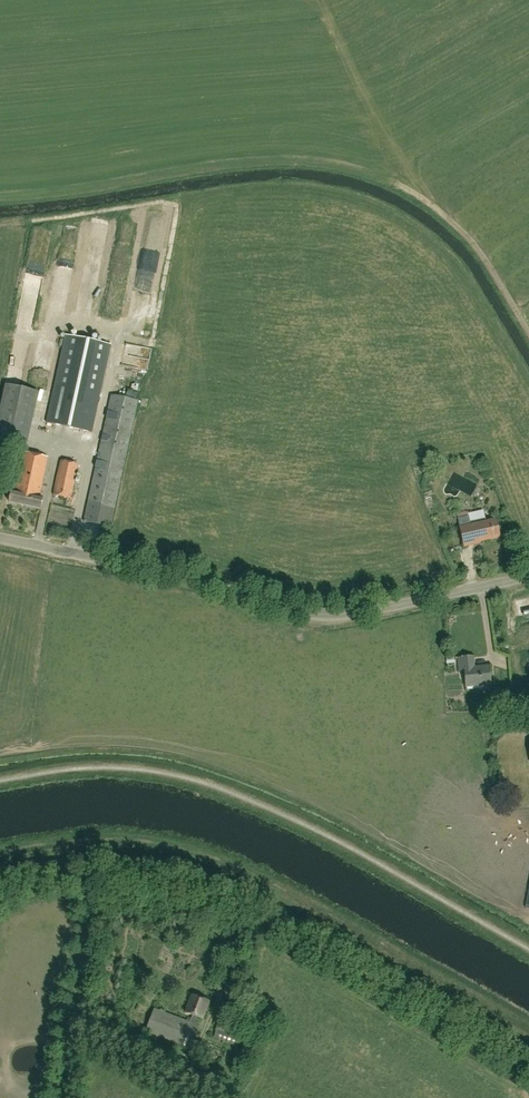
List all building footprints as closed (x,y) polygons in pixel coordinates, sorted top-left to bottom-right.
[(139,263),(139,269),(154,270),(156,232),(141,231),(140,255),(147,255),(147,263),(139,263)] [(92,433),(111,346),(65,336),(46,423),(92,433)] [(0,411),(0,435),(27,441),(37,393),(6,386),(0,411)] [(110,528),(138,402),(112,396),(84,522),(110,528)] [(40,509),(43,498),(39,497),(48,458),(24,452),(16,486),(15,486),(14,492),(12,491),(9,502),(40,509)] [(53,496),(70,499),(78,464),(60,461),(53,496)] [(464,545),(480,542),(500,537),(496,520),(486,522),(485,519),(470,522),(469,516),(458,519),(464,545)] [(528,641),(528,627),(514,627),(515,642),(528,641)] [(464,671),(466,687),(491,685),(489,665),(475,667),(474,655),(457,657),(459,671),(464,671)] [(196,1024),(199,1017),(203,1018),(209,1001),(191,994),(185,1012),(192,1015),(190,1022),(154,1008),(145,1030),(190,1047),(198,1025),(196,1024)] [(238,1046),(245,1027),(220,1018),(214,1037),(238,1046)]
